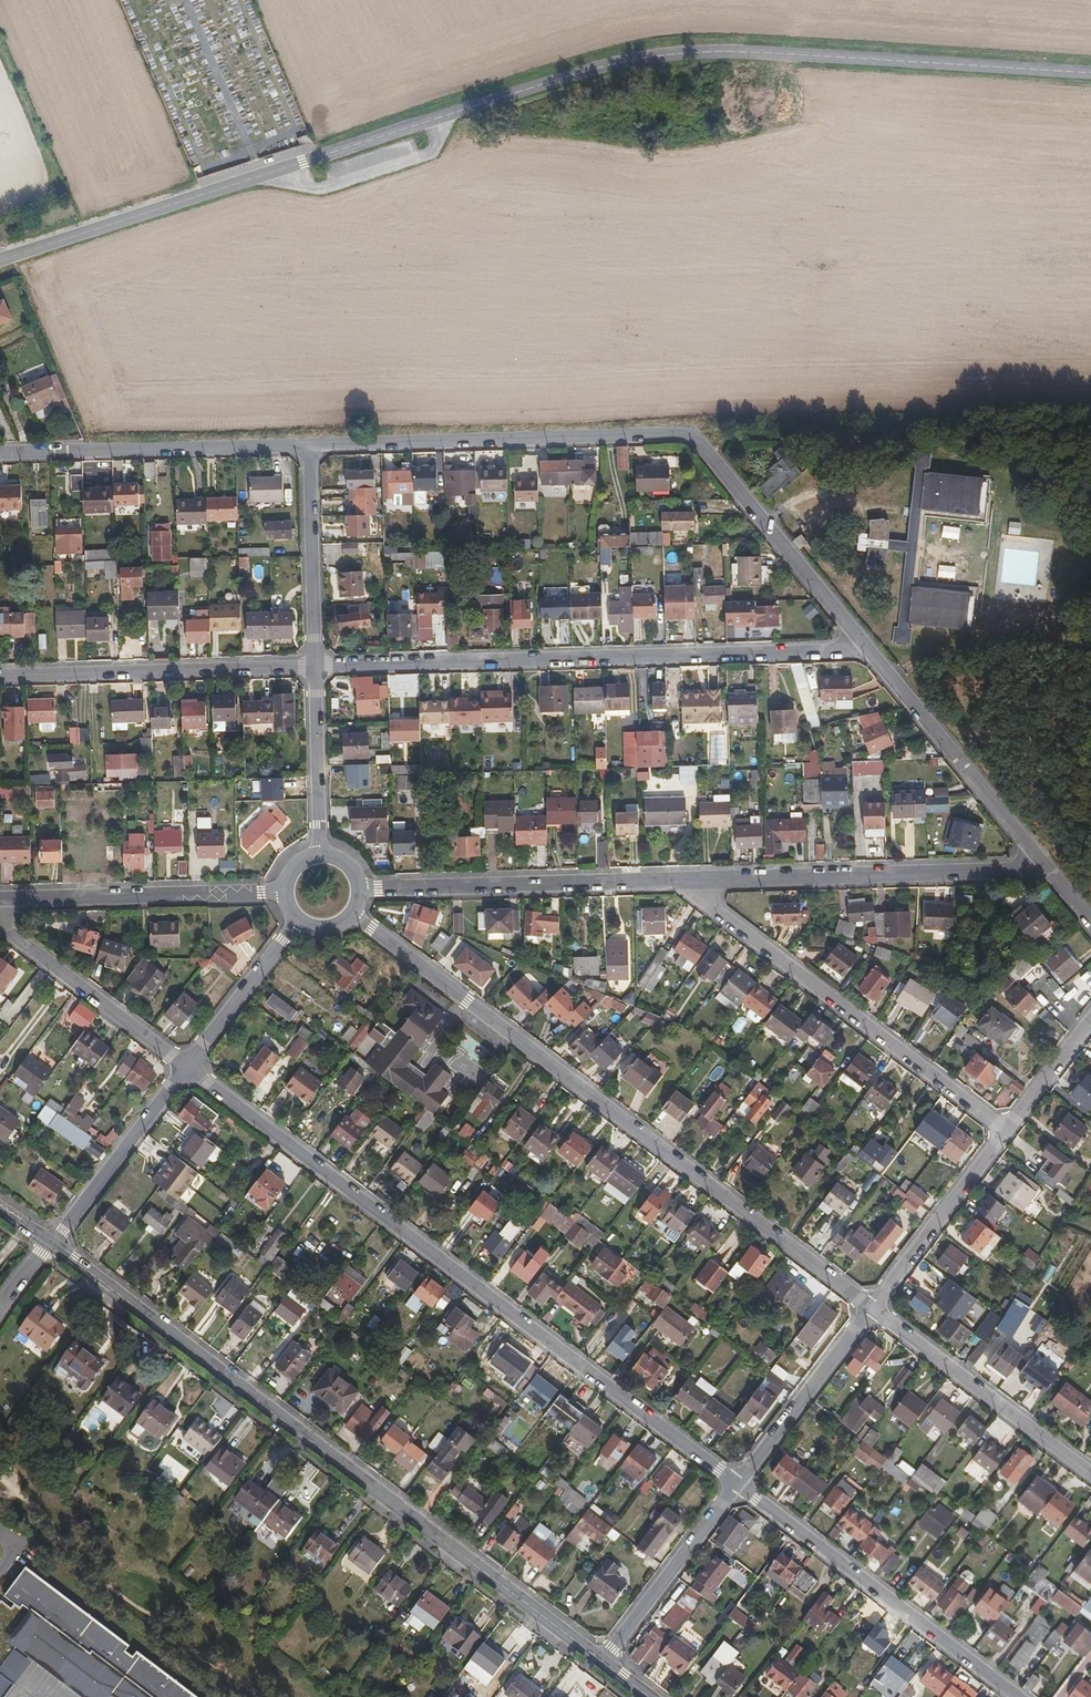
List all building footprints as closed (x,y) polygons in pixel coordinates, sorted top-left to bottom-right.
[(14,322),(5,300),(0,302),(0,327),(14,322)] [(29,410),(56,400),(46,374),(19,384),(29,410)] [(619,468),(627,468),(626,447),(618,447),(619,468)] [(790,482),(800,473),(779,447),(772,452),(779,460),(766,470),(771,476),(758,487),(767,498),(781,486),(782,483),(787,479),(790,482)] [(928,467),(929,451),(913,449),(911,465),(916,466),(907,542),(888,540),(889,536),(889,530),(889,525),(888,519),(884,520),(884,518),(869,520),(870,527),(870,535),(869,537),(867,537),(866,548),(868,549),(866,558),(864,565),(878,569),(879,567),(883,569),(886,561),(887,549),(907,551),(898,628),(895,628),(893,643),(909,645),(910,629),(907,629),(908,623),(966,629),(970,592),(912,586),(920,515),(985,522),(990,479),(990,478),(982,477),(982,478),(924,472),(924,466),(928,467)] [(582,458),(582,461),(566,462),(566,483),(593,484),(594,470),(597,469),(596,456),(582,458)] [(143,478),(155,478),(154,462),(142,462),(143,478)] [(553,485),(567,486),(566,483),(566,462),(539,463),(540,483),(553,483),(553,485)] [(451,500),(451,494),(465,493),(475,493),(474,474),(468,474),(467,470),(453,470),(453,465),(443,465),(443,500),(451,500)] [(636,490),(669,489),(668,465),(635,466),(636,490)] [(437,466),(412,467),(413,492),(437,492),(437,466)] [(479,488),(506,488),(506,466),(492,467),(478,467),(479,488)] [(400,504),(412,504),(411,471),(382,471),(382,498),(392,498),(392,493),(400,493),(400,504)] [(70,476),(70,492),(83,492),(82,488),(82,475),(70,476)] [(249,501),(282,500),(281,475),(272,475),(272,477),(248,477),(249,501)] [(514,501),(537,500),(537,476),(528,476),(528,480),(513,480),(514,501)] [(372,478),(356,478),(356,487),(373,487),(372,478)] [(21,509),(21,485),(0,485),(0,510),(21,509)] [(139,505),(138,488),(138,486),(113,486),(113,487),(114,507),(139,506),(139,505)] [(114,511),(114,507),(113,487),(94,488),(94,490),(111,490),(111,511),(114,511)] [(356,514),(374,514),(374,487),(373,487),(356,487),(355,487),(355,489),(355,499),(356,514)] [(94,490),(94,488),(82,488),(83,492),(83,509),(83,512),(111,511),(111,490),(94,490)] [(475,512),(475,496),(475,493),(465,493),(465,503),(469,503),(469,512),(475,512)] [(236,497),(206,498),(206,499),(207,521),(237,520),(237,508),(236,497)] [(207,523),(207,521),(206,499),(175,500),(176,524),(207,523)] [(32,527),(47,527),(46,501),(31,501),(32,527)] [(661,529),(692,530),(692,513),(670,513),(670,515),(661,514),(661,529)] [(272,538),(291,538),(291,521),(265,522),(265,534),(272,534),(272,538)] [(152,559),(169,559),(168,523),(156,523),(155,526),(151,526),(152,559)] [(598,526),(599,547),(610,547),(630,546),(630,532),(629,525),(598,526)] [(58,552),(81,552),(80,528),(57,529),(58,552)] [(662,545),(668,545),(668,531),(659,532),(660,545),(662,545)] [(660,545),(659,532),(630,532),(630,546),(650,546),(660,545)] [(799,548),(807,542),(800,533),(792,540),(799,548)] [(342,552),(358,552),(357,542),(342,542),(342,552)] [(630,554),(650,554),(650,546),(630,546),(630,554)] [(600,564),(610,563),(610,547),(599,547),(600,564)] [(268,548),(255,548),(256,556),(268,556),(268,548)] [(117,579),(116,550),(87,551),(87,570),(104,570),(105,579),(117,579)] [(446,567),(445,552),(423,553),(424,569),(446,567)] [(269,571),(268,556),(256,556),(238,557),(238,566),(259,566),(259,572),(269,571)] [(737,585),(760,584),(759,556),(736,557),(737,585)] [(191,569),(208,568),(208,557),(190,557),(191,569)] [(340,598),(363,597),(361,566),(339,567),(340,598)] [(132,584),(141,584),(140,568),(121,568),(122,597),(133,597),(132,584)] [(701,597),(701,604),(704,604),(715,603),(724,603),(724,602),(723,587),(701,587),(701,568),(692,568),(693,587),(693,590),(693,597),(701,597)] [(619,623),(632,623),(632,618),(631,592),(631,587),(620,588),(620,601),(607,601),(608,624),(619,623)] [(684,590),(672,590),(672,588),(663,588),(664,617),(685,617),(684,590)] [(448,614),(447,597),(447,589),(437,589),(437,594),(416,594),(416,603),(417,615),(448,614)] [(693,597),(693,590),(684,590),(685,617),(694,617),(693,597)] [(179,615),(179,612),(178,591),(147,591),(147,614),(148,618),(164,618),(164,615),(179,615)] [(601,592),(570,593),(570,596),(571,619),(602,618),(601,592)] [(654,617),(654,592),(631,592),(632,618),(654,617)] [(484,616),(492,616),(492,610),(488,611),(488,609),(501,609),(501,595),(476,596),(476,610),(483,610),(483,616),(476,616),(476,627),(469,627),(469,637),(483,637),(483,629),(484,629),(484,616)] [(558,619),(571,619),(570,596),(539,597),(540,617),(558,616),(558,619)] [(510,626),(529,626),(529,600),(509,601),(510,626)] [(755,607),(755,601),(724,602),(724,603),(724,620),(725,625),(756,624),(756,627),(777,626),(777,607),(755,607)] [(239,603),(209,604),(209,610),(210,626),(226,625),(225,629),(240,628),(239,603)] [(346,607),(347,615),(349,628),(369,625),(366,604),(346,607)] [(210,629),(210,626),(209,610),(198,610),(199,619),(186,619),(187,641),(210,641),(210,629)] [(502,630),(501,610),(492,610),(492,616),(484,616),(484,629),(485,630),(502,630)] [(56,636),(86,635),(86,611),(55,613),(56,636)] [(25,634),(24,613),(0,613),(0,633),(12,632),(12,634),(25,634)] [(417,621),(409,621),(409,613),(388,613),(388,635),(410,635),(410,639),(417,638),(417,621)] [(248,638),(271,637),(271,614),(248,614),(248,638)] [(291,637),(291,614),(271,614),(271,637),(291,637)] [(338,617),(339,629),(349,628),(347,615),(338,617)] [(881,630),(890,624),(884,616),(875,623),(881,630)] [(88,640),(108,639),(108,618),(87,618),(88,640)] [(619,631),(633,630),(632,623),(619,623),(619,631)] [(448,650),(457,650),(457,635),(448,635),(448,650)] [(366,651),(381,651),(380,642),(366,642),(366,651)] [(789,663),(797,690),(806,687),(799,663),(789,663)] [(836,699),(852,699),(851,676),(840,676),(840,679),(831,679),(831,677),(819,677),(819,700),(822,700),(823,701),(834,701),(836,699)] [(378,712),(378,698),(388,697),(388,696),(387,685),(371,685),(371,677),(355,677),(356,712),(378,712)] [(665,683),(652,683),(653,706),(665,706),(665,683)] [(735,716),(757,716),(756,684),(747,684),(747,693),(746,694),(735,694),(735,716)] [(627,685),(603,685),(603,688),(604,708),(627,708),(627,685)] [(559,710),(567,710),(566,686),(539,686),(540,710),(545,710),(559,710)] [(573,688),(574,713),(604,712),(604,708),(603,688),(573,688)] [(700,719),(700,720),(704,720),(708,720),(709,722),(720,722),(719,690),(707,690),(707,693),(694,693),(681,694),(681,711),(691,711),(691,715),(699,715),(700,719)] [(292,694),(273,695),(273,700),(274,723),(274,725),(293,725),(292,694)] [(503,697),(480,698),(480,702),(481,719),(497,719),(497,722),(511,721),(510,694),(503,694),(503,697)] [(411,705),(411,695),(388,696),(388,697),(388,710),(402,709),(402,706),(411,705)] [(236,730),(235,697),(235,696),(213,696),(214,730),(236,730)] [(27,698),(27,722),(38,721),(54,721),(54,698),(27,698)] [(459,698),(449,698),(449,700),(450,723),(450,724),(481,723),(481,722),(481,719),(480,702),(468,702),(460,703),(459,698)] [(112,722),(145,721),(143,699),(111,700),(112,722)] [(242,701),(243,724),(274,723),(273,700),(242,701)] [(418,704),(419,724),(450,723),(449,700),(438,701),(438,703),(418,704)] [(182,729),(206,728),(205,702),(181,703),(182,729)] [(174,717),(171,716),(171,706),(160,706),(151,706),(152,726),(171,726),(171,721),(174,721),(174,717)] [(7,725),(24,725),(23,707),(7,707),(7,711),(3,711),(3,716),(7,717),(7,725)] [(772,733),(795,732),(794,709),(771,710),(772,733)] [(681,711),(682,720),(700,719),(699,715),(691,715),(691,711),(681,711)] [(884,722),(882,722),(878,711),(871,712),(861,715),(867,729),(863,731),(871,753),(879,750),(893,744),(884,722)] [(53,730),(54,727),(54,721),(38,721),(38,728),(42,731),(53,730)] [(389,724),(380,724),(380,732),(389,732),(389,724)] [(836,737),(843,736),(841,727),(834,729),(836,737)] [(70,745),(78,745),(78,728),(70,729),(70,745)] [(381,748),(389,748),(389,732),(380,732),(381,748)] [(665,732),(639,733),(637,733),(638,767),(666,766),(665,732)] [(344,757),(367,756),(367,733),(344,733),(344,757)] [(631,767),(636,767),(636,733),(622,733),(623,768),(631,767)] [(713,766),(728,765),(728,735),(712,735),(713,766)] [(152,753),(153,738),(144,737),(143,753),(152,753)] [(930,752),(914,752),(914,746),(907,747),(908,759),(931,759),(930,752)] [(762,760),(783,759),(783,747),(762,747),(762,760)] [(597,768),(606,768),(605,749),(596,749),(597,768)] [(865,761),(880,761),(879,750),(871,753),(866,755),(865,761)] [(106,767),(136,766),(135,754),(106,755),(106,767)] [(174,776),(184,775),(183,756),(173,756),(174,776)] [(85,766),(68,766),(67,758),(55,759),(56,784),(60,783),(60,779),(85,779),(85,766)] [(865,771),(865,775),(883,776),(883,763),(853,762),(852,771),(865,771)] [(834,764),(820,764),(821,778),(835,778),(834,770),(834,764)] [(390,774),(421,774),(421,765),(390,765),(390,774)] [(682,778),(698,778),(698,765),(682,766),(682,778)] [(612,776),(631,776),(631,767),(623,768),(612,768),(612,776)] [(835,778),(821,778),(822,803),(822,815),(833,815),(833,807),(841,807),(841,803),(847,803),(846,767),(841,767),(841,770),(834,770),(835,778)] [(637,780),(648,780),(648,772),(637,772),(637,780)] [(29,784),(52,784),(51,776),(29,777),(29,784)] [(803,778),(804,804),(808,804),(809,802),(813,802),(814,799),(817,799),(818,803),(822,803),(821,778),(803,778)] [(12,796),(29,795),(28,784),(13,785),(11,785),(12,796)] [(36,805),(53,805),(52,793),(35,793),(36,805)] [(645,823),(686,823),(685,796),(645,797),(645,823)] [(576,797),(546,797),(547,817),(547,822),(577,821),(576,801),(576,797)] [(948,811),(947,797),(925,798),(926,812),(948,811)] [(926,817),(926,812),(925,798),(893,799),(893,804),(894,817),(914,817),(926,817)] [(600,821),(600,801),(576,801),(577,821),(600,821)] [(700,826),(731,826),(730,801),(699,802),(699,816),(700,826)] [(515,802),(484,802),(484,827),(498,826),(498,830),(515,829),(515,817),(515,802)] [(864,829),(885,828),(884,802),(863,803),(864,829)] [(281,826),(287,821),(276,809),(270,814),(267,811),(248,828),(248,829),(242,835),(241,845),(250,855),(282,827),(281,826)] [(368,841),(385,840),(384,809),(352,809),(352,828),(368,828),(368,841)] [(638,834),(638,817),(638,812),(615,813),(616,834),(638,834)] [(547,841),(547,822),(547,817),(515,817),(515,829),(516,842),(547,841)] [(801,830),(805,830),(804,820),(779,821),(780,850),(793,850),(793,839),(801,839),(801,830)] [(974,849),(980,828),(955,821),(949,843),(974,849)] [(737,846),(760,846),(759,826),(737,827),(737,846)] [(478,838),(485,838),(484,827),(470,827),(470,834),(470,837),(464,838),(464,834),(446,834),(446,856),(478,855),(478,838)] [(163,834),(163,832),(154,832),(154,843),(156,843),(156,851),(182,851),(182,840),(179,840),(179,833),(171,833),(171,834),(163,834)] [(198,857),(225,856),(224,832),(197,833),(198,857)] [(391,857),(414,857),(414,832),(391,832),(391,857)] [(30,861),(30,836),(0,837),(0,860),(0,862),(30,861)] [(493,849),(505,848),(505,839),(493,840),(493,849)] [(41,861),(62,861),(62,840),(41,841),(41,861)] [(124,866),(145,865),(144,842),(123,843),(124,866)] [(599,868),(609,868),(608,842),(598,842),(599,868)] [(236,861),(219,861),(220,873),(236,873),(236,861)] [(952,928),(954,903),(924,900),(922,925),(952,928)] [(421,948),(433,911),(414,904),(403,934),(421,948)] [(788,925),(799,924),(798,904),(771,905),(772,923),(782,922),(788,922),(788,925)] [(864,921),(864,920),(874,919),(873,913),(872,904),(864,904),(847,905),(848,921),(864,921)] [(1050,924),(1048,922),(1033,904),(1014,920),(1031,940),(1033,939),(1050,924)] [(641,934),(666,933),(665,909),(641,909),(641,934)] [(511,931),(510,912),(510,911),(486,911),(486,913),(487,930),(487,932),(488,932),(504,932),(511,932),(511,931)] [(511,931),(519,931),(518,911),(510,912),(511,931)] [(538,916),(538,912),(526,911),(523,934),(536,936),(541,937),(541,932),(549,933),(550,917),(538,916)] [(478,913),(479,930),(487,930),(486,913),(478,913)] [(908,913),(873,913),(874,919),(875,928),(876,937),(910,936),(908,913)] [(454,932),(463,932),(462,914),(454,914),(454,932)] [(235,939),(237,943),(255,934),(246,917),(228,927),(229,927),(235,939)] [(850,938),(853,926),(836,921),(833,932),(850,938)] [(1057,926),(1053,921),(1049,921),(1048,922),(1050,924),(1033,939),(1040,948),(1047,941),(1048,939),(1056,931),(1057,926)] [(151,946),(180,945),(179,922),(150,924),(151,946)] [(92,953),(98,933),(80,927),(77,936),(74,936),(72,947),(92,953)] [(229,943),(235,939),(229,927),(222,931),(229,943)] [(695,963),(705,947),(682,931),(664,960),(667,962),(675,949),(682,954),(676,963),(682,967),(688,958),(695,963)] [(442,932),(431,946),(439,952),(443,947),(450,938),(442,932)] [(488,940),(504,939),(504,932),(488,932),(488,940)] [(450,938),(443,947),(439,952),(445,956),(455,941),(454,941),(458,935),(453,933),(450,938)] [(535,943),(536,936),(523,934),(522,940),(535,943)] [(124,965),(130,946),(103,939),(97,960),(112,964),(113,961),(124,965)] [(608,978),(627,978),(626,939),(607,941),(608,978)] [(844,976),(856,959),(836,944),(824,961),(844,976)] [(230,973),(239,961),(221,947),(211,959),(230,973)] [(889,960),(891,951),(877,947),(874,955),(889,960)] [(482,984),(493,969),(466,949),(455,963),(482,984)] [(713,979),(718,983),(718,982),(730,967),(725,963),(726,962),(710,950),(697,969),(702,973),(699,977),(701,979),(705,975),(712,980),(713,979)] [(1059,979),(1075,965),(1061,950),(1046,963),(1059,979)] [(330,964),(345,974),(351,966),(337,956),(330,964)] [(150,998),(166,976),(142,957),(128,976),(126,979),(150,998)] [(367,966),(357,958),(351,966),(345,974),(338,984),(349,992),(367,966)] [(689,972),(695,963),(688,958),(682,967),(689,972)] [(16,970),(0,959),(0,992),(16,970)] [(653,959),(640,982),(647,987),(661,964),(653,959)] [(1020,980),(1032,968),(1023,959),(1011,970),(1020,980)] [(586,978),(597,977),(596,961),(573,962),(573,975),(574,977),(586,976),(586,978)] [(653,990),(666,968),(661,964),(647,987),(653,990)] [(720,990),(740,1005),(742,1001),(756,983),(743,973),(742,975),(730,966),(730,967),(718,982),(723,985),(720,990)] [(568,968),(568,980),(600,993),(606,996),(606,979),(571,979),(570,968),(568,968)] [(876,1000),(889,982),(873,969),(859,987),(876,1000)] [(534,1015),(545,1004),(550,998),(543,991),(538,997),(521,978),(506,992),(524,1010),(526,1008),(534,1015)] [(900,995),(906,986),(900,982),(894,991),(900,995)] [(930,1003),(933,998),(909,982),(906,986),(900,995),(896,1001),(898,1001),(907,1007),(921,1017),(930,1003)] [(765,991),(765,990),(756,983),(742,1001),(764,1018),(777,1001),(765,991)] [(1036,999),(1041,994),(1030,983),(1024,989),(1036,999)] [(622,1001),(626,991),(613,985),(609,995),(622,1001)] [(1023,1017),(1038,1003),(1020,985),(1005,1000),(1023,1017)] [(400,1003),(413,1012),(397,1032),(387,1047),(380,1042),(366,1062),(379,1072),(397,1086),(403,1090),(415,1099),(424,1106),(428,1109),(431,1112),(433,1113),(434,1114),(449,1095),(441,1089),(452,1075),(436,1063),(427,1075),(424,1078),(415,1071),(415,1065),(409,1061),(444,1013),(411,988),(400,1003)] [(578,1005),(560,988),(550,998),(545,1004),(563,1021),(578,1005)] [(945,994),(937,990),(933,998),(930,1003),(936,1006),(945,994)] [(600,993),(595,999),(600,1003),(606,996),(600,993)] [(950,1027),(964,1007),(945,993),(945,994),(936,1006),(931,1013),(950,1027)] [(179,1027),(196,1006),(181,994),(164,1015),(179,1027)] [(288,1021),(294,1012),(273,995),(266,1003),(288,1021)] [(611,999),(612,998),(606,996),(600,1003),(599,1004),(604,1008),(606,1006),(607,1008),(610,1004),(619,1011),(624,1005),(616,1001),(615,1003),(612,1002),(614,1000),(611,999)] [(896,1004),(905,1010),(907,1007),(898,1001),(896,1004)] [(764,1025),(787,1043),(794,1035),(803,1024),(778,1005),(764,1025)] [(1000,1015),(992,1008),(990,1010),(1012,1027),(1015,1030),(1017,1028),(1000,1015)] [(818,1021),(822,1016),(814,1009),(810,1014),(818,1021)] [(1000,1043),(1005,1037),(1012,1027),(990,1010),(978,1025),(1000,1043)] [(1017,1028),(1019,1025),(1003,1012),(1000,1015),(1017,1028)] [(653,1026),(660,1017),(648,1013),(641,1021),(653,1026)] [(810,1014),(803,1024),(794,1035),(804,1042),(810,1035),(824,1046),(834,1033),(818,1021),(810,1014)] [(374,1026),(368,1033),(380,1042),(387,1047),(397,1032),(379,1018),(374,1026)] [(356,1049),(370,1029),(363,1023),(348,1043),(356,1049)] [(959,1039),(967,1029),(961,1025),(953,1035),(959,1039)] [(1008,1039),(1015,1030),(1012,1027),(1005,1037),(1008,1039)] [(308,1044),(313,1038),(301,1029),(296,1035),(308,1044)] [(97,1065),(109,1048),(85,1030),(72,1048),(97,1065)] [(567,1047),(583,1061),(589,1054),(598,1045),(583,1030),(567,1047)] [(974,1050),(979,1043),(969,1035),(963,1042),(974,1050)] [(621,1051),(606,1036),(598,1045),(589,1054),(605,1069),(621,1051)] [(253,1084),(274,1055),(259,1044),(251,1055),(244,1050),(237,1059),(244,1064),(238,1073),(253,1084)] [(347,1062),(354,1053),(348,1048),(341,1057),(347,1062)] [(827,1065),(834,1057),(825,1050),(818,1058),(827,1065)] [(118,1069),(127,1076),(139,1060),(130,1053),(118,1069)] [(862,1087),(876,1068),(858,1053),(843,1073),(862,1087)] [(36,1096),(53,1073),(28,1055),(16,1072),(32,1084),(28,1090),(36,1096)] [(990,1062),(989,1064),(976,1055),(965,1070),(987,1087),(998,1072),(1000,1073),(997,1077),(1008,1085),(1008,1087),(1019,1095),(1024,1089),(1002,1072),(990,1062)] [(636,1056),(621,1076),(638,1088),(653,1068),(636,1056)] [(147,1062),(141,1057),(139,1060),(127,1076),(144,1088),(155,1073),(144,1066),(147,1062)] [(834,1071),(827,1065),(818,1058),(806,1074),(822,1087),(834,1071)] [(427,1075),(415,1065),(415,1071),(424,1078),(427,1075)] [(308,1101),(322,1082),(301,1066),(286,1085),(308,1101)] [(352,1094),(365,1077),(352,1067),(347,1073),(342,1069),(334,1079),(352,1094)] [(645,1094),(661,1073),(653,1068),(638,1088),(645,1094)] [(1087,1075),(1071,1096),(1090,1109),(1090,1108),(1090,1078),(1087,1075)] [(882,1110),(896,1092),(878,1077),(864,1097),(882,1110)] [(488,1080),(477,1095),(484,1099),(493,1106),(504,1092),(488,1080)] [(723,1100),(730,1091),(719,1083),(705,1102),(698,1110),(703,1114),(696,1123),(715,1138),(722,1128),(710,1119),(724,1101),(723,1100)] [(679,1121),(691,1104),(675,1091),(662,1108),(679,1121)] [(757,1093),(756,1094),(751,1091),(743,1101),(752,1107),(745,1116),(754,1123),(771,1101),(763,1095),(762,1096),(757,1093)] [(85,1099),(76,1093),(61,1114),(82,1128),(87,1131),(95,1119),(87,1114),(84,1119),(75,1113),(85,1099)] [(200,1107),(203,1102),(194,1095),(191,1099),(191,1101),(179,1115),(209,1136),(217,1126),(203,1115),(205,1112),(200,1107)] [(807,1120),(819,1105),(810,1098),(798,1113),(807,1120)] [(483,1120),(493,1106),(484,1099),(474,1114),(483,1120)] [(778,1122),(790,1107),(782,1101),(770,1116),(778,1122)] [(20,1120),(0,1106),(0,1136),(6,1140),(20,1120)] [(85,1149),(94,1136),(87,1131),(82,1128),(78,1135),(54,1120),(59,1112),(49,1106),(39,1118),(85,1149)] [(518,1142),(536,1119),(519,1106),(502,1128),(518,1142)] [(82,1128),(61,1114),(59,1112),(54,1120),(78,1135),(82,1128)] [(1073,1147),(1087,1129),(1068,1114),(1054,1133),(1073,1147)] [(390,1148),(403,1130),(384,1115),(371,1133),(390,1148)] [(349,1149),(363,1130),(345,1116),(331,1134),(349,1149)] [(467,1139),(474,1130),(466,1123),(459,1133),(467,1139)] [(555,1145),(560,1139),(540,1124),(525,1145),(532,1150),(529,1153),(542,1163),(555,1145)] [(193,1127),(177,1147),(182,1151),(198,1130),(193,1127)] [(956,1163),(972,1142),(955,1129),(939,1150),(956,1163)] [(216,1143),(198,1130),(182,1151),(199,1165),(206,1155),(216,1143)] [(477,1145),(485,1135),(480,1131),(472,1142),(477,1145)] [(112,1132),(103,1145),(108,1148),(117,1135),(112,1132)] [(592,1148),(595,1144),(578,1132),(575,1135),(592,1148)] [(592,1148),(575,1135),(573,1134),(559,1153),(577,1167),(592,1148)] [(793,1171),(811,1184),(829,1160),(824,1157),(831,1147),(822,1140),(819,1145),(809,1158),(805,1155),(793,1171)] [(864,1151),(862,1150),(857,1157),(860,1160),(865,1153),(869,1156),(865,1160),(872,1165),(873,1164),(875,1166),(878,1163),(884,1168),(895,1153),(886,1145),(883,1149),(872,1140),(864,1151)] [(103,1159),(108,1152),(95,1142),(90,1150),(103,1159)] [(819,1145),(815,1142),(805,1155),(809,1158),(819,1145)] [(215,1159),(223,1149),(216,1143),(206,1155),(213,1160),(215,1159)] [(473,1164),(481,1152),(472,1144),(467,1150),(466,1149),(461,1155),(473,1164)] [(762,1179),(776,1160),(757,1146),(743,1164),(762,1179)] [(605,1181),(606,1179),(620,1160),(602,1147),(587,1167),(605,1181)] [(829,1160),(836,1151),(831,1147),(824,1157),(829,1160)] [(410,1184),(423,1166),(404,1152),(391,1169),(392,1170),(404,1180),(410,1184)] [(836,1170),(842,1175),(857,1157),(849,1152),(836,1170)] [(1067,1169),(1069,1165),(1059,1158),(1042,1181),(1052,1189),(1057,1181),(1064,1186),(1067,1182),(1072,1185),(1078,1177),(1067,1169)] [(646,1178),(621,1159),(620,1160),(606,1179),(631,1198),(646,1178)] [(869,1174),(872,1169),(865,1164),(862,1169),(869,1174)] [(177,1181),(182,1173),(173,1165),(168,1173),(177,1181)] [(441,1197),(453,1180),(434,1165),(421,1181),(441,1197)] [(53,1200),(64,1184),(40,1168),(27,1186),(38,1194),(40,1191),(53,1200)] [(266,1209),(285,1183),(266,1169),(260,1177),(250,1191),(259,1198),(256,1202),(266,1209)] [(1021,1211),(1035,1192),(1009,1173),(994,1192),(1021,1211)] [(879,1193),(888,1181),(881,1176),(873,1188),(879,1193)] [(842,1215),(856,1196),(837,1182),(823,1201),(834,1209),(842,1215)] [(912,1186),(905,1195),(908,1197),(920,1205),(921,1207),(927,1197),(912,1186)] [(660,1193),(659,1195),(653,1190),(640,1207),(646,1212),(642,1217),(650,1223),(668,1199),(660,1193)] [(38,1194),(51,1203),(53,1200),(40,1191),(38,1194)] [(1071,1206),(1074,1200),(1065,1194),(1061,1199),(1071,1206)] [(975,1212),(982,1217),(978,1222),(993,1233),(998,1227),(994,1224),(1005,1209),(987,1196),(975,1212)] [(902,1204),(913,1213),(920,1205),(908,1197),(902,1204)] [(185,1213),(189,1207),(177,1198),(173,1204),(185,1213)] [(818,1207),(829,1215),(834,1209),(823,1201),(818,1207)] [(681,1234),(695,1215),(676,1202),(663,1221),(681,1234)] [(560,1227),(568,1216),(550,1203),(541,1215),(547,1219),(548,1218),(560,1227)] [(117,1240),(131,1221),(111,1206),(97,1225),(117,1240)] [(161,1232),(170,1220),(151,1206),(142,1218),(161,1232)] [(510,1241),(523,1225),(507,1212),(501,1220),(507,1224),(500,1233),(495,1230),(483,1246),(499,1259),(512,1242),(510,1241)] [(605,1233),(580,1214),(574,1221),(590,1233),(599,1240),(605,1233)] [(204,1254),(216,1238),(188,1217),(176,1233),(190,1243),(175,1262),(185,1270),(193,1258),(199,1250),(204,1254)] [(979,1253),(993,1233),(978,1222),(976,1220),(961,1240),(979,1253)] [(565,1235),(580,1247),(590,1233),(574,1221),(565,1235)] [(893,1251),(908,1234),(894,1221),(878,1237),(893,1251)] [(706,1253),(720,1235),(703,1222),(689,1240),(706,1253)] [(855,1261),(868,1245),(844,1225),(831,1241),(855,1261)] [(252,1250),(265,1232),(259,1228),(246,1245),(252,1250)] [(236,1253),(241,1246),(225,1233),(220,1240),(236,1253)] [(528,1282),(550,1254),(541,1246),(533,1257),(525,1251),(511,1269),(528,1282)] [(954,1275),(966,1259),(950,1246),(937,1263),(954,1275)] [(756,1277),(769,1259),(752,1247),(739,1264),(746,1269),(756,1277)] [(321,1273),(325,1266),(303,1248),(298,1255),(321,1273)] [(617,1271),(623,1262),(605,1248),(592,1266),(600,1272),(600,1273),(617,1286),(624,1276),(617,1271)] [(402,1256),(420,1268),(425,1261),(407,1249),(402,1256)] [(193,1258),(199,1262),(204,1254),(199,1250),(193,1258)] [(1020,1263),(1034,1270),(1040,1256),(1026,1250),(1020,1263)] [(132,1272),(143,1258),(134,1251),(123,1266),(132,1272)] [(261,1272),(266,1265),(249,1253),(244,1259),(261,1272)] [(407,1290),(419,1274),(401,1260),(389,1275),(407,1290)] [(713,1294),(726,1277),(729,1274),(711,1260),(695,1280),(713,1294)] [(746,1269),(739,1264),(737,1263),(729,1274),(737,1280),(746,1269)] [(625,1264),(621,1273),(628,1276),(632,1267),(625,1264)] [(350,1300),(365,1279),(348,1265),(334,1282),(344,1291),(342,1294),(350,1300)] [(762,1292),(772,1300),(776,1295),(787,1280),(777,1272),(762,1292)] [(198,1309),(213,1289),(192,1273),(179,1290),(190,1299),(189,1301),(198,1309)] [(543,1302),(550,1292),(556,1297),(562,1288),(543,1274),(530,1292),(543,1302)] [(235,1312),(251,1290),(232,1276),(216,1297),(235,1312)] [(433,1306),(445,1290),(427,1276),(415,1292),(433,1306)] [(661,1278),(657,1284),(659,1286),(660,1284),(663,1286),(665,1287),(670,1290),(670,1291),(674,1294),(677,1291),(661,1278)] [(928,1300),(945,1313),(949,1316),(958,1323),(975,1299),(956,1285),(947,1278),(928,1300)] [(663,1286),(660,1284),(659,1286),(658,1287),(648,1280),(642,1287),(648,1292),(647,1294),(662,1306),(669,1296),(667,1294),(670,1291),(670,1290),(665,1287),(663,1286)] [(804,1292),(787,1280),(776,1295),(792,1307),(804,1292)] [(600,1306),(568,1281),(562,1288),(556,1297),(555,1297),(575,1313),(579,1316),(577,1319),(585,1326),(600,1306)] [(920,1306),(925,1298),(913,1288),(907,1296),(920,1306)] [(800,1313),(811,1298),(804,1292),(792,1307),(800,1313)] [(297,1320),(305,1309),(286,1294),(279,1305),(297,1320)] [(319,1302),(329,1310),(333,1304),(323,1296),(319,1302)] [(816,1342),(837,1315),(822,1303),(801,1331),(816,1342)] [(245,1338),(262,1315),(249,1304),(230,1327),(245,1338)] [(343,1322),(353,1309),(346,1304),(336,1317),(343,1322)] [(464,1334),(474,1319),(457,1306),(446,1321),(464,1334)] [(679,1345),(692,1328),(665,1306),(652,1323),(679,1345)] [(984,1343),(1001,1318),(986,1307),(968,1331),(970,1333),(982,1342),(984,1343)] [(42,1314),(24,1336),(40,1349),(57,1326),(42,1314)] [(968,1331),(958,1323),(949,1316),(937,1333),(959,1349),(970,1333),(968,1331)] [(50,1357),(68,1334),(57,1326),(40,1349),(50,1357)] [(604,1351),(614,1338),(606,1333),(596,1346),(604,1351)] [(304,1360),(306,1349),(291,1338),(274,1362),(292,1376),(304,1360)] [(876,1362),(883,1353),(866,1340),(854,1357),(870,1368),(874,1363),(876,1362)] [(1064,1352),(1061,1357),(1038,1340),(1030,1350),(1040,1358),(1043,1355),(1055,1365),(1048,1374),(1055,1380),(1071,1358),(1064,1352)] [(81,1342),(63,1366),(67,1369),(85,1346),(81,1342)] [(988,1346),(984,1343),(982,1342),(965,1366),(970,1370),(988,1346)] [(1006,1379),(1021,1359),(1002,1343),(987,1363),(1006,1379)] [(507,1353),(509,1350),(502,1345),(500,1348),(507,1353)] [(90,1387),(108,1363),(85,1346),(67,1369),(90,1387)] [(517,1361),(507,1353),(500,1348),(485,1367),(502,1380),(517,1361)] [(654,1389),(667,1371),(644,1354),(631,1372),(654,1389)] [(1081,1359),(1076,1366),(1090,1377),(1090,1366),(1081,1359)] [(341,1411),(356,1391),(328,1368),(312,1389),(341,1411)] [(900,1390),(912,1375),(904,1369),(892,1384),(900,1390)] [(786,1384),(782,1381),(770,1371),(766,1378),(782,1390),(786,1384)] [(695,1382),(688,1377),(683,1384),(707,1403),(711,1398),(693,1385),(695,1382)] [(133,1392),(135,1388),(124,1380),(107,1403),(128,1419),(144,1400),(133,1392)] [(454,1398),(462,1387),(453,1381),(445,1392),(454,1398)] [(681,1403),(683,1401),(699,1413),(707,1403),(683,1384),(673,1397),(681,1403)] [(760,1419),(780,1392),(768,1384),(764,1390),(759,1387),(736,1416),(746,1424),(753,1414),(760,1419)] [(1066,1386),(1052,1404),(1072,1419),(1086,1401),(1066,1386)] [(915,1396),(913,1398),(907,1393),(893,1411),(912,1425),(927,1406),(915,1396)] [(868,1404),(864,1401),(857,1396),(852,1403),(855,1405),(841,1423),(855,1433),(869,1415),(877,1421),(885,1411),(870,1401),(868,1404)] [(711,1398),(707,1403),(699,1413),(697,1416),(721,1435),(735,1417),(711,1398)] [(944,1434),(959,1414),(940,1399),(924,1418),(944,1434)] [(1090,1412),(1090,1405),(1086,1401),(1072,1419),(1081,1425),(1090,1412)] [(382,1407),(376,1415),(362,1404),(346,1425),(359,1436),(362,1432),(370,1439),(390,1412),(382,1407)] [(549,1438),(558,1425),(531,1404),(522,1416),(549,1438)] [(162,1441),(179,1420),(161,1405),(143,1427),(162,1441)] [(588,1447),(601,1429),(582,1415),(569,1432),(588,1447)] [(973,1446),(985,1429),(968,1417),(956,1432),(973,1446)] [(211,1461),(225,1442),(202,1422),(187,1441),(211,1461)] [(380,1440),(398,1454),(411,1437),(393,1424),(380,1440)] [(474,1439),(457,1427),(447,1439),(438,1451),(425,1468),(443,1480),(454,1465),(450,1462),(460,1450),(464,1453),(474,1439)] [(439,1432),(430,1445),(438,1451),(447,1439),(439,1432)] [(417,1438),(412,1435),(411,1437),(398,1454),(396,1457),(412,1469),(417,1461),(422,1464),(428,1456),(413,1444),(417,1438)] [(498,1453),(504,1446),(489,1435),(484,1442),(498,1453)] [(615,1462),(627,1445),(614,1436),(602,1452),(615,1462)] [(996,1449),(998,1446),(988,1439),(986,1441),(996,1449)] [(875,1474),(886,1459),(861,1441),(856,1449),(865,1456),(864,1458),(871,1463),(867,1468),(875,1474)] [(1005,1456),(996,1449),(986,1441),(972,1460),(991,1474),(1005,1456)] [(640,1479),(656,1459),(637,1444),(622,1465),(640,1479)] [(1015,1483),(1032,1460),(1018,1449),(1000,1472),(1015,1483)] [(232,1488),(249,1467),(229,1451),(212,1472),(232,1488)] [(771,1473),(789,1486),(791,1483),(802,1469),(785,1455),(771,1473)] [(679,1459),(673,1465),(684,1475),(690,1469),(679,1459)] [(946,1482),(921,1464),(910,1478),(919,1484),(935,1496),(946,1482)] [(669,1495),(682,1479),(666,1467),(654,1483),(658,1486),(654,1491),(660,1496),(664,1491),(669,1495)] [(803,1467),(802,1469),(791,1483),(815,1501),(828,1485),(803,1467)] [(968,1499),(980,1484),(970,1476),(958,1492),(968,1499)] [(1055,1492),(1058,1489),(1042,1476),(1040,1480),(1055,1492)] [(575,1511),(586,1496),(560,1477),(555,1483),(564,1490),(558,1499),(575,1511)] [(906,1484),(914,1490),(919,1484),(910,1478),(906,1484)] [(1018,1502),(1037,1516),(1039,1513),(1055,1492),(1040,1480),(1037,1478),(1018,1502)] [(241,1502),(267,1523),(268,1522),(279,1509),(269,1501),(272,1498),(255,1484),(241,1502)] [(843,1489),(844,1488),(838,1484),(824,1502),(838,1513),(849,1499),(848,1498),(850,1494),(843,1489)] [(467,1487),(458,1499),(478,1514),(487,1503),(467,1487)] [(497,1491),(487,1503),(478,1514),(489,1523),(508,1499),(497,1491)] [(1063,1498),(1055,1492),(1039,1513),(1058,1528),(1072,1509),(1062,1501),(1063,1498)] [(284,1502),(279,1509),(268,1522),(290,1539),(303,1522),(294,1514),(296,1512),(284,1502)] [(941,1531),(952,1517),(937,1506),(934,1511),(929,1508),(923,1517),(941,1531)] [(680,1518),(666,1507),(656,1521),(669,1532),(680,1518)] [(837,1524),(861,1543),(867,1536),(873,1527),(874,1526),(850,1507),(837,1524)] [(985,1534),(997,1517),(983,1507),(976,1517),(965,1509),(960,1515),(985,1534)] [(600,1544),(612,1529),(587,1510),(572,1529),(565,1539),(573,1545),(584,1532),(600,1544)] [(716,1543),(727,1551),(735,1541),(723,1533),(725,1531),(722,1529),(730,1519),(729,1518),(719,1531),(723,1534),(716,1543)] [(1090,1536),(1090,1530),(1075,1518),(1063,1533),(1082,1547),(1090,1536)] [(735,1541),(743,1529),(730,1519),(722,1529),(725,1531),(723,1533),(735,1541)] [(511,1549),(525,1531),(511,1520),(497,1538),(511,1549)] [(650,1557),(669,1532),(656,1521),(636,1547),(650,1557)] [(879,1561),(877,1562),(882,1567),(889,1559),(895,1551),(889,1547),(886,1550),(873,1541),(879,1532),(873,1527),(867,1536),(867,1537),(860,1546),(879,1561)] [(964,1542),(970,1534),(961,1527),(955,1534),(964,1542)] [(322,1562),(337,1545),(318,1530),(304,1548),(322,1562)] [(531,1532),(517,1551),(542,1569),(549,1559),(556,1551),(531,1532)] [(373,1578),(387,1560),(367,1545),(352,1562),(373,1578)] [(1089,1551),(1082,1560),(1075,1570),(1090,1583),(1090,1553),(1089,1551)] [(790,1584),(800,1570),(779,1554),(768,1568),(790,1584)] [(695,1581),(697,1582),(695,1585),(706,1593),(702,1598),(705,1600),(711,1593),(730,1568),(714,1556),(695,1581)] [(1070,1576),(1075,1570),(1082,1560),(1076,1556),(1065,1571),(1070,1576)] [(546,1577),(556,1565),(549,1559),(542,1569),(540,1572),(546,1577)] [(612,1577),(619,1568),(608,1559),(601,1568),(612,1577)] [(894,1563),(889,1559),(882,1567),(881,1569),(887,1573),(894,1563)] [(140,1652),(136,1658),(129,1653),(134,1647),(30,1567),(8,1597),(19,1606),(16,1611),(3,1601),(0,1605),(0,1696),(5,1696),(16,1682),(32,1661),(81,1696),(199,1696),(140,1652)] [(612,1604),(625,1587),(612,1577),(601,1568),(587,1587),(598,1595),(599,1594),(612,1604)] [(786,1588),(790,1584),(768,1568),(765,1572),(786,1588)] [(933,1602),(945,1586),(920,1568),(908,1583),(933,1602)] [(972,1575),(967,1571),(964,1570),(959,1577),(968,1584),(973,1577),(972,1575)] [(807,1597),(818,1582),(802,1571),(792,1585),(807,1597)] [(1024,1584),(1048,1603),(1052,1598),(1058,1591),(1059,1590),(1034,1571),(1024,1584)] [(397,1609),(411,1592),(391,1575),(377,1593),(397,1609)] [(960,1595),(968,1584),(959,1577),(938,1605),(946,1612),(952,1616),(953,1614),(959,1619),(976,1596),(971,1592),(965,1599),(960,1595)] [(702,1598),(706,1593),(695,1585),(692,1590),(702,1598)] [(805,1600),(807,1597),(792,1585),(789,1588),(805,1600)] [(674,1634),(700,1598),(687,1588),(661,1624),(674,1634)] [(975,1609),(985,1617),(994,1624),(997,1619),(1009,1604),(990,1589),(975,1609)] [(1076,1616),(1081,1608),(1058,1591),(1052,1598),(1076,1616)] [(826,1609),(833,1599),(824,1592),(813,1605),(803,1619),(820,1632),(824,1628),(834,1615),(826,1609)] [(711,1605),(717,1597),(711,1593),(705,1600),(711,1605)] [(433,1633),(449,1613),(429,1597),(414,1616),(427,1628),(433,1633)] [(1090,1612),(1090,1597),(1083,1608),(1090,1613),(1090,1612)] [(708,1626),(716,1615),(705,1607),(698,1618),(708,1626)] [(752,1635),(758,1627),(733,1608),(727,1617),(752,1635)] [(943,1616),(949,1620),(952,1616),(946,1612),(943,1616)] [(832,1631),(841,1620),(834,1615),(824,1628),(831,1633),(832,1631)] [(420,1637),(427,1628),(414,1616),(406,1626),(420,1637)] [(983,1620),(991,1627),(994,1624),(985,1617),(983,1620)] [(1001,1651),(1015,1633),(997,1619),(994,1624),(991,1627),(983,1638),(1001,1651)] [(1018,1669),(1048,1631),(1035,1620),(1022,1637),(1026,1641),(1009,1663),(1018,1669)] [(1062,1636),(1069,1627),(1063,1623),(1056,1631),(1062,1636)] [(1090,1648),(1090,1634),(1077,1623),(1064,1642),(1084,1657),(1090,1648)] [(468,1660),(482,1642),(461,1624),(446,1643),(468,1660)] [(642,1660),(650,1667),(659,1655),(670,1641),(653,1628),(648,1635),(641,1644),(637,1650),(635,1648),(629,1656),(630,1659),(638,1665),(642,1660)] [(772,1649),(779,1641),(763,1629),(757,1637),(772,1649)] [(645,1633),(638,1642),(641,1644),(648,1635),(645,1633)] [(896,1651),(904,1639),(897,1634),(888,1645),(896,1651)] [(697,1656),(673,1637),(670,1641),(659,1655),(668,1663),(674,1668),(673,1670),(681,1677),(697,1656)] [(716,1683),(716,1682),(729,1666),(738,1654),(723,1642),(701,1672),(708,1677),(716,1683)] [(800,1669),(810,1655),(797,1644),(788,1657),(794,1661),(792,1663),(800,1669)] [(495,1683),(508,1667),(487,1650),(474,1667),(495,1683)] [(786,1692),(800,1673),(779,1658),(769,1671),(773,1674),(769,1679),(786,1692)] [(898,1692),(912,1673),(891,1658),(874,1679),(883,1686),(885,1683),(898,1692)] [(939,1696),(953,1677),(935,1662),(920,1681),(939,1696)] [(731,1694),(744,1677),(729,1666),(716,1682),(731,1694)] [(1030,1693),(1043,1675),(1036,1670),(1023,1687),(1030,1693)] [(821,1678),(813,1672),(808,1679),(801,1674),(788,1692),(794,1696),(807,1696),(821,1678)] [(908,1685),(915,1676),(912,1673),(898,1692),(901,1694),(908,1685)] [(706,1681),(713,1686),(716,1683),(708,1677),(706,1681)] [(1082,1679),(1068,1696),(1090,1696),(1090,1686),(1082,1679)] [(528,1686),(521,1680),(507,1696),(537,1696),(526,1688),(528,1686)] [(961,1684),(957,1681),(951,1688),(957,1693),(954,1696),(975,1696),(976,1695),(967,1689),(969,1685),(963,1681),(961,1684)] [(863,1694),(866,1689),(858,1683),(855,1688),(863,1694)] [(915,1690),(908,1685),(901,1694),(899,1696),(910,1696),(915,1690)]
